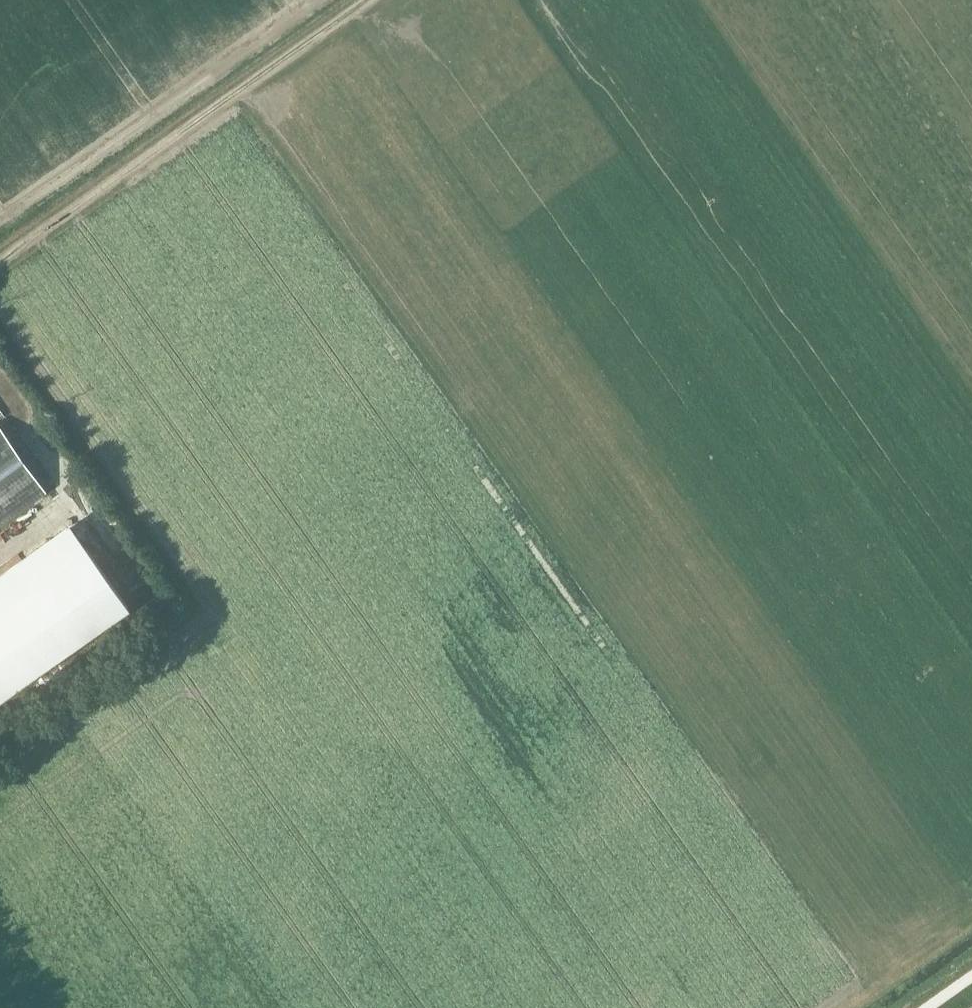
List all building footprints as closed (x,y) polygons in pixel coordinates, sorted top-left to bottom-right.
[(45,494),(0,429),(0,525),(45,494)] [(0,609),(0,697),(126,609),(84,550),(0,609)]
